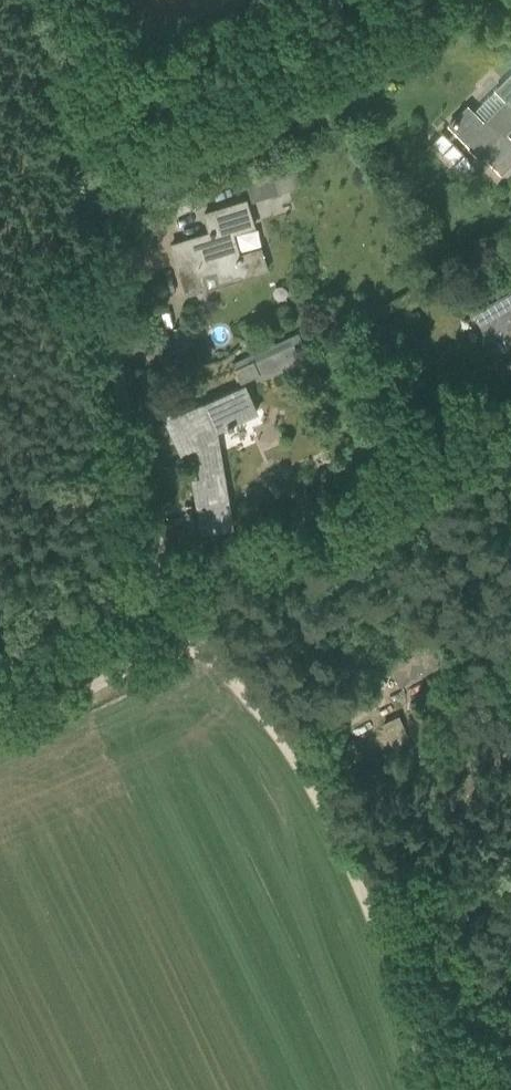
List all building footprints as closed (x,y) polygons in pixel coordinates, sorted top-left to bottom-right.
[(510,138),(505,133),(510,127),(510,72),(495,88),(506,100),(484,123),(467,106),(449,124),(483,157),(484,155),(501,172),(510,162),(510,150),(504,144),(510,138)] [(245,181),(250,200),(297,187),(292,169),(245,181)] [(171,244),(186,293),(206,287),(202,274),(216,270),(219,277),(242,270),(244,275),(267,268),(261,248),(240,254),(233,232),(254,226),(246,200),(204,213),(210,232),(171,244)] [(474,312),(484,329),(497,322),(510,347),(510,291),(474,312)] [(234,368),(240,382),(258,374),(260,380),(301,363),(293,344),(234,368)] [(503,362),(510,377),(510,358),(503,362)] [(187,445),(195,442),(205,502),(197,503),(201,532),(232,527),(216,430),(257,411),(245,385),(174,416),(187,445)] [(390,666),(399,684),(446,661),(434,637),(420,643),(423,650),(390,666)] [(390,740),(407,733),(399,715),(382,722),(390,740)]
